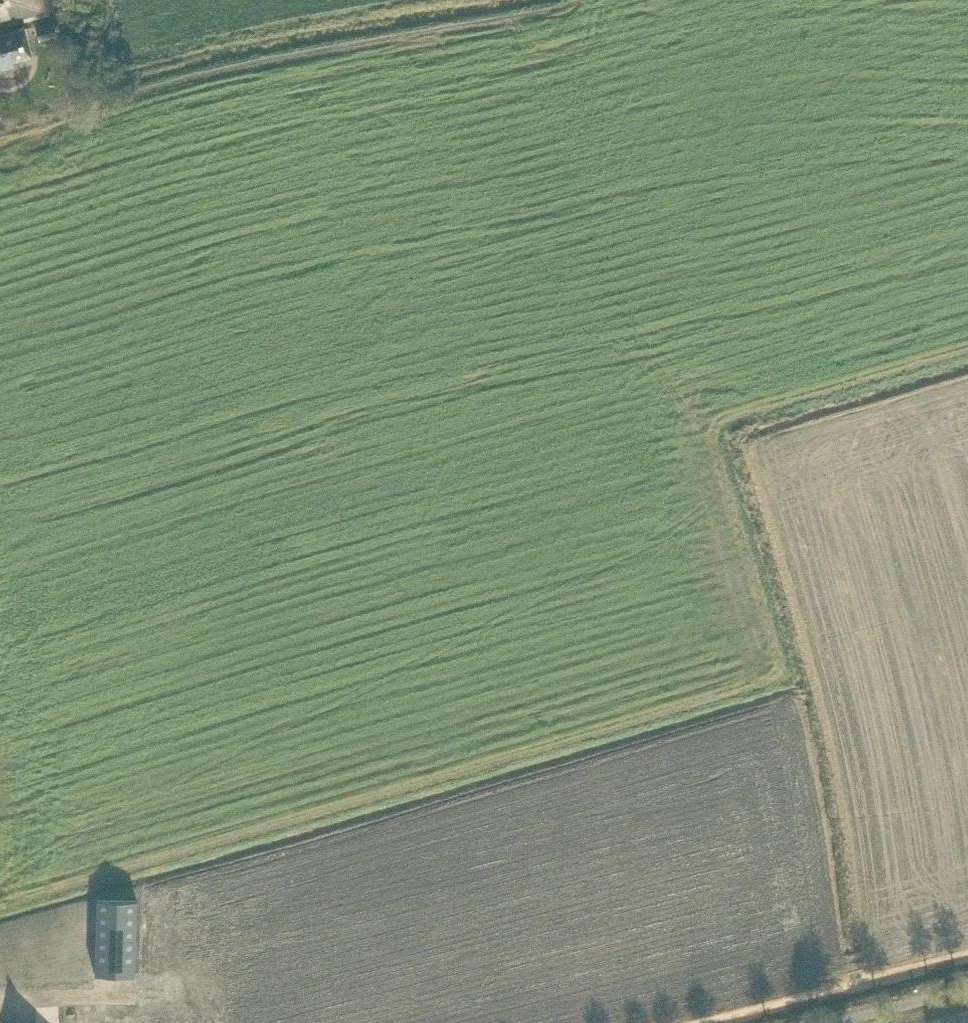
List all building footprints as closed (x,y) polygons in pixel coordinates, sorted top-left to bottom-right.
[(52,10),(49,0),(0,0),(0,24),(52,10)] [(38,40),(55,35),(52,23),(35,27),(38,40)] [(1,63),(1,65),(12,62),(11,61),(31,55),(24,27),(2,33),(0,25),(0,63),(1,63)] [(93,974),(133,974),(133,899),(93,899),(93,974)] [(70,995),(70,1022),(96,1022),(96,996),(70,995)]
